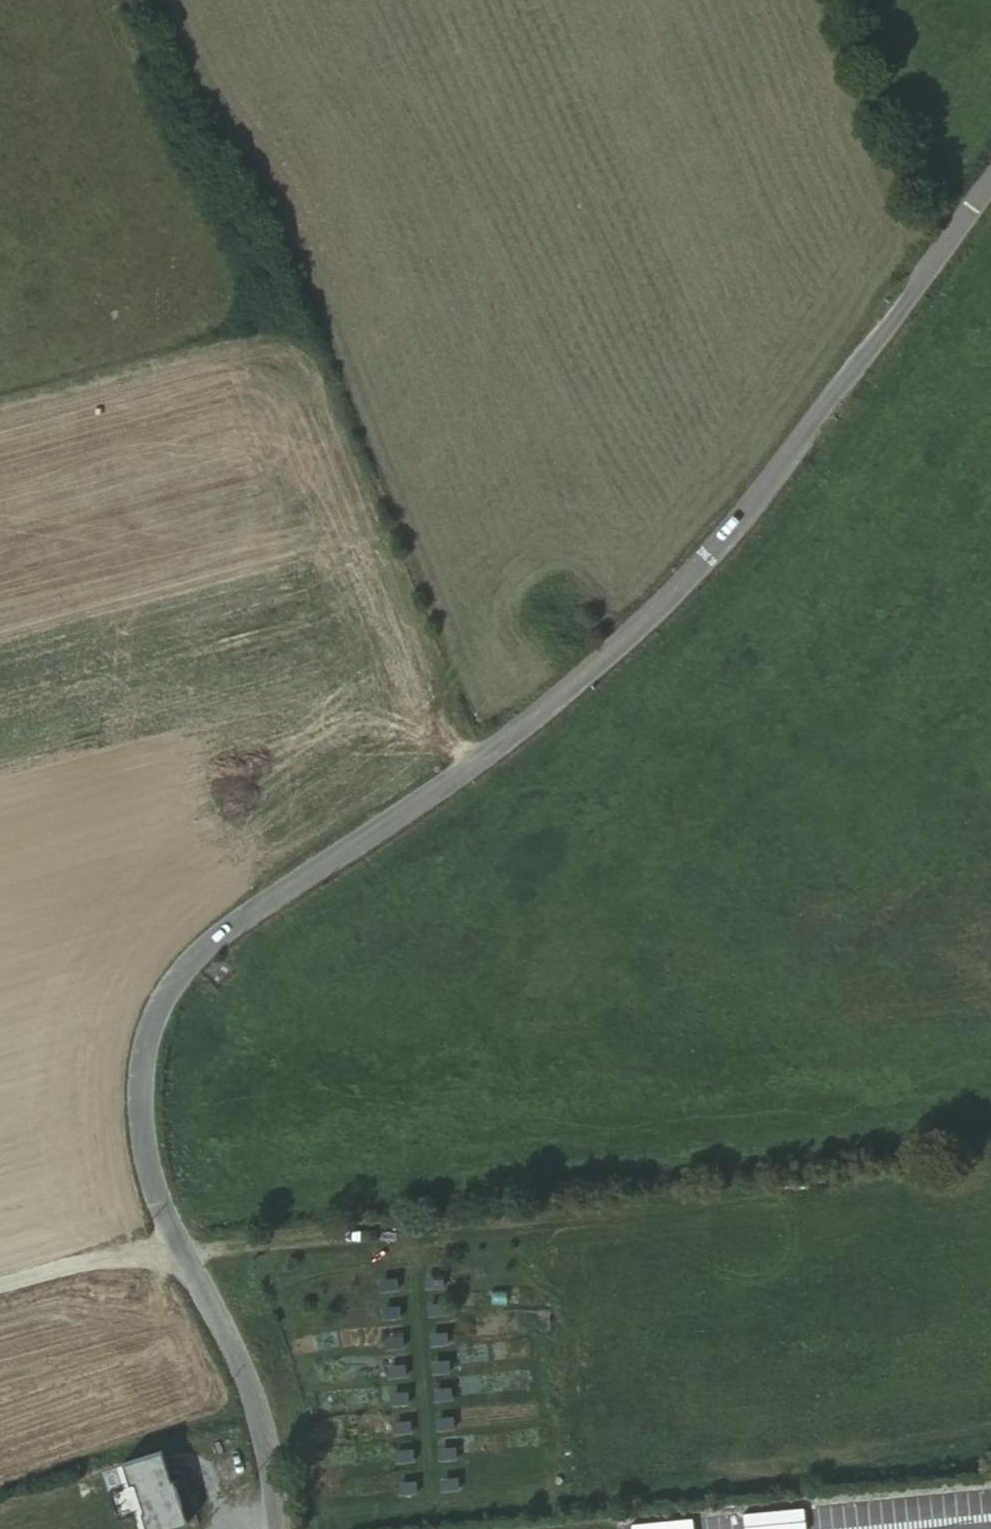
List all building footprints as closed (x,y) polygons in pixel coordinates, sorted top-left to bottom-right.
[(126,1486),(131,1484),(140,1514),(138,1515),(143,1528),(171,1528),(184,1525),(176,1497),(173,1498),(158,1452),(119,1465),(126,1486)]
